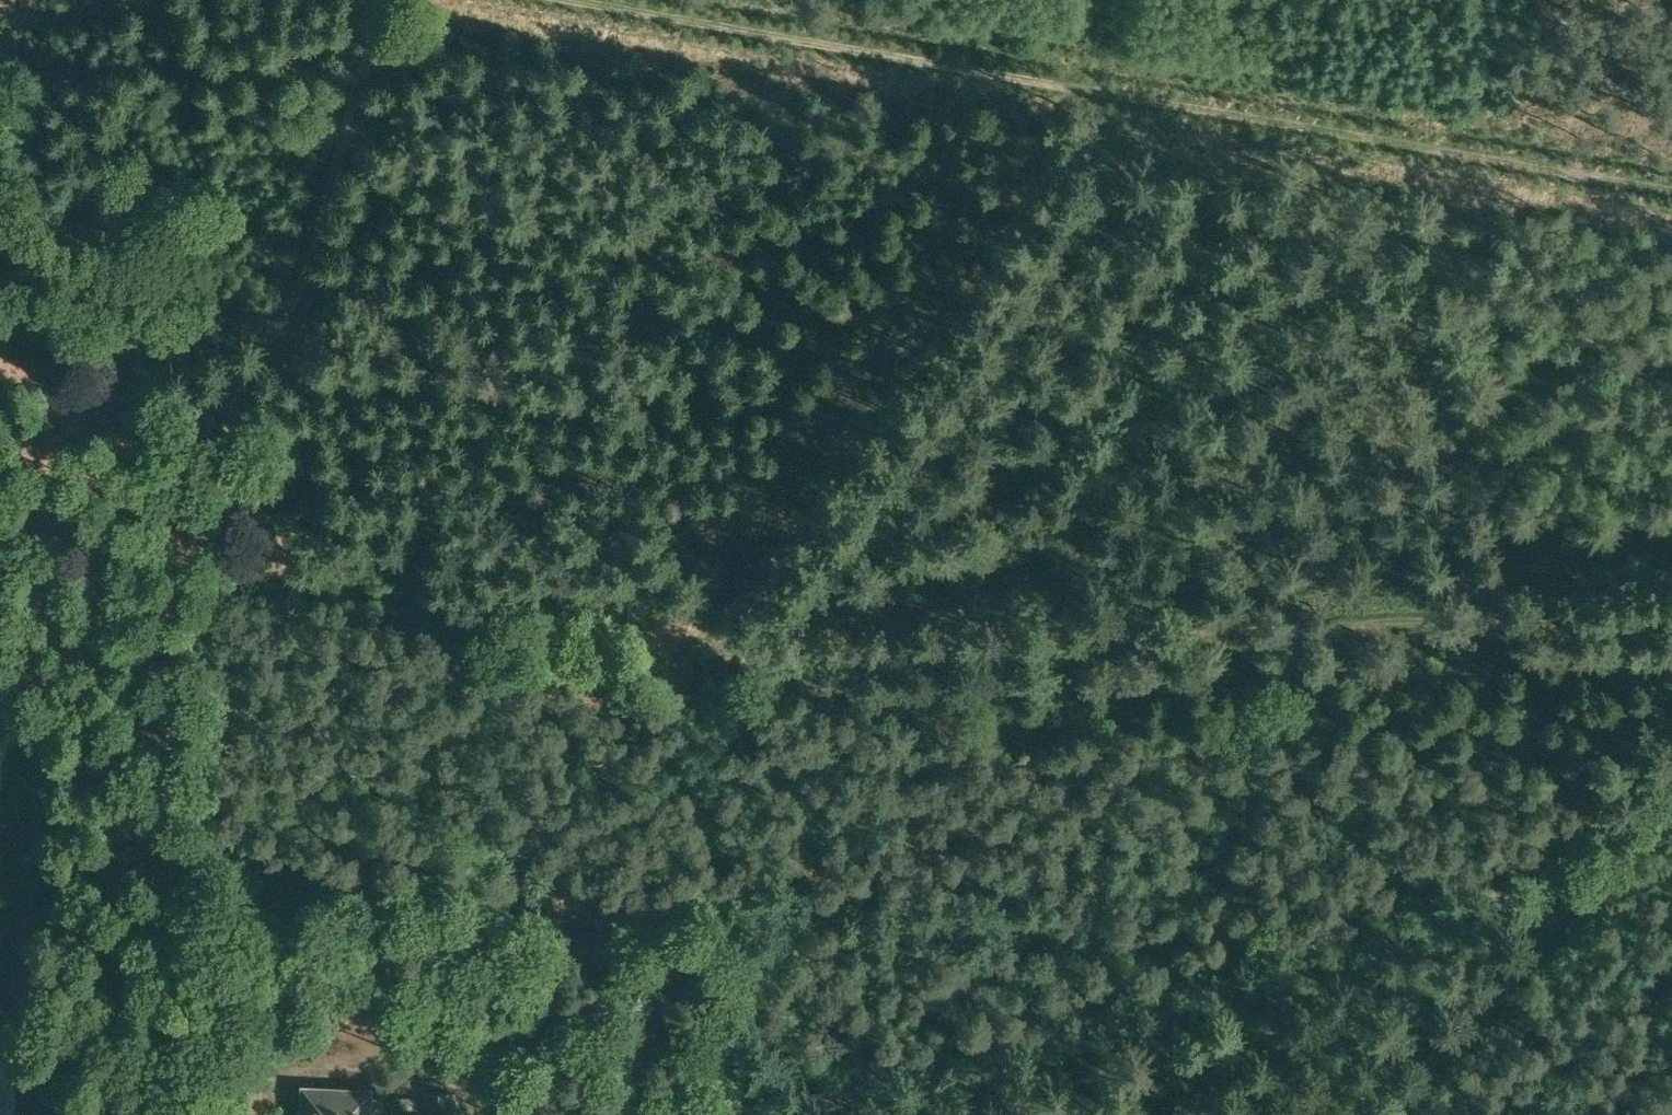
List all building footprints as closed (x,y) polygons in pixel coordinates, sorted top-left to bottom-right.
[(373,1086),(300,1083),(299,1114),(372,1114),(373,1086)] [(422,1089),(420,1114),(455,1114),(456,1091),(422,1089)]
